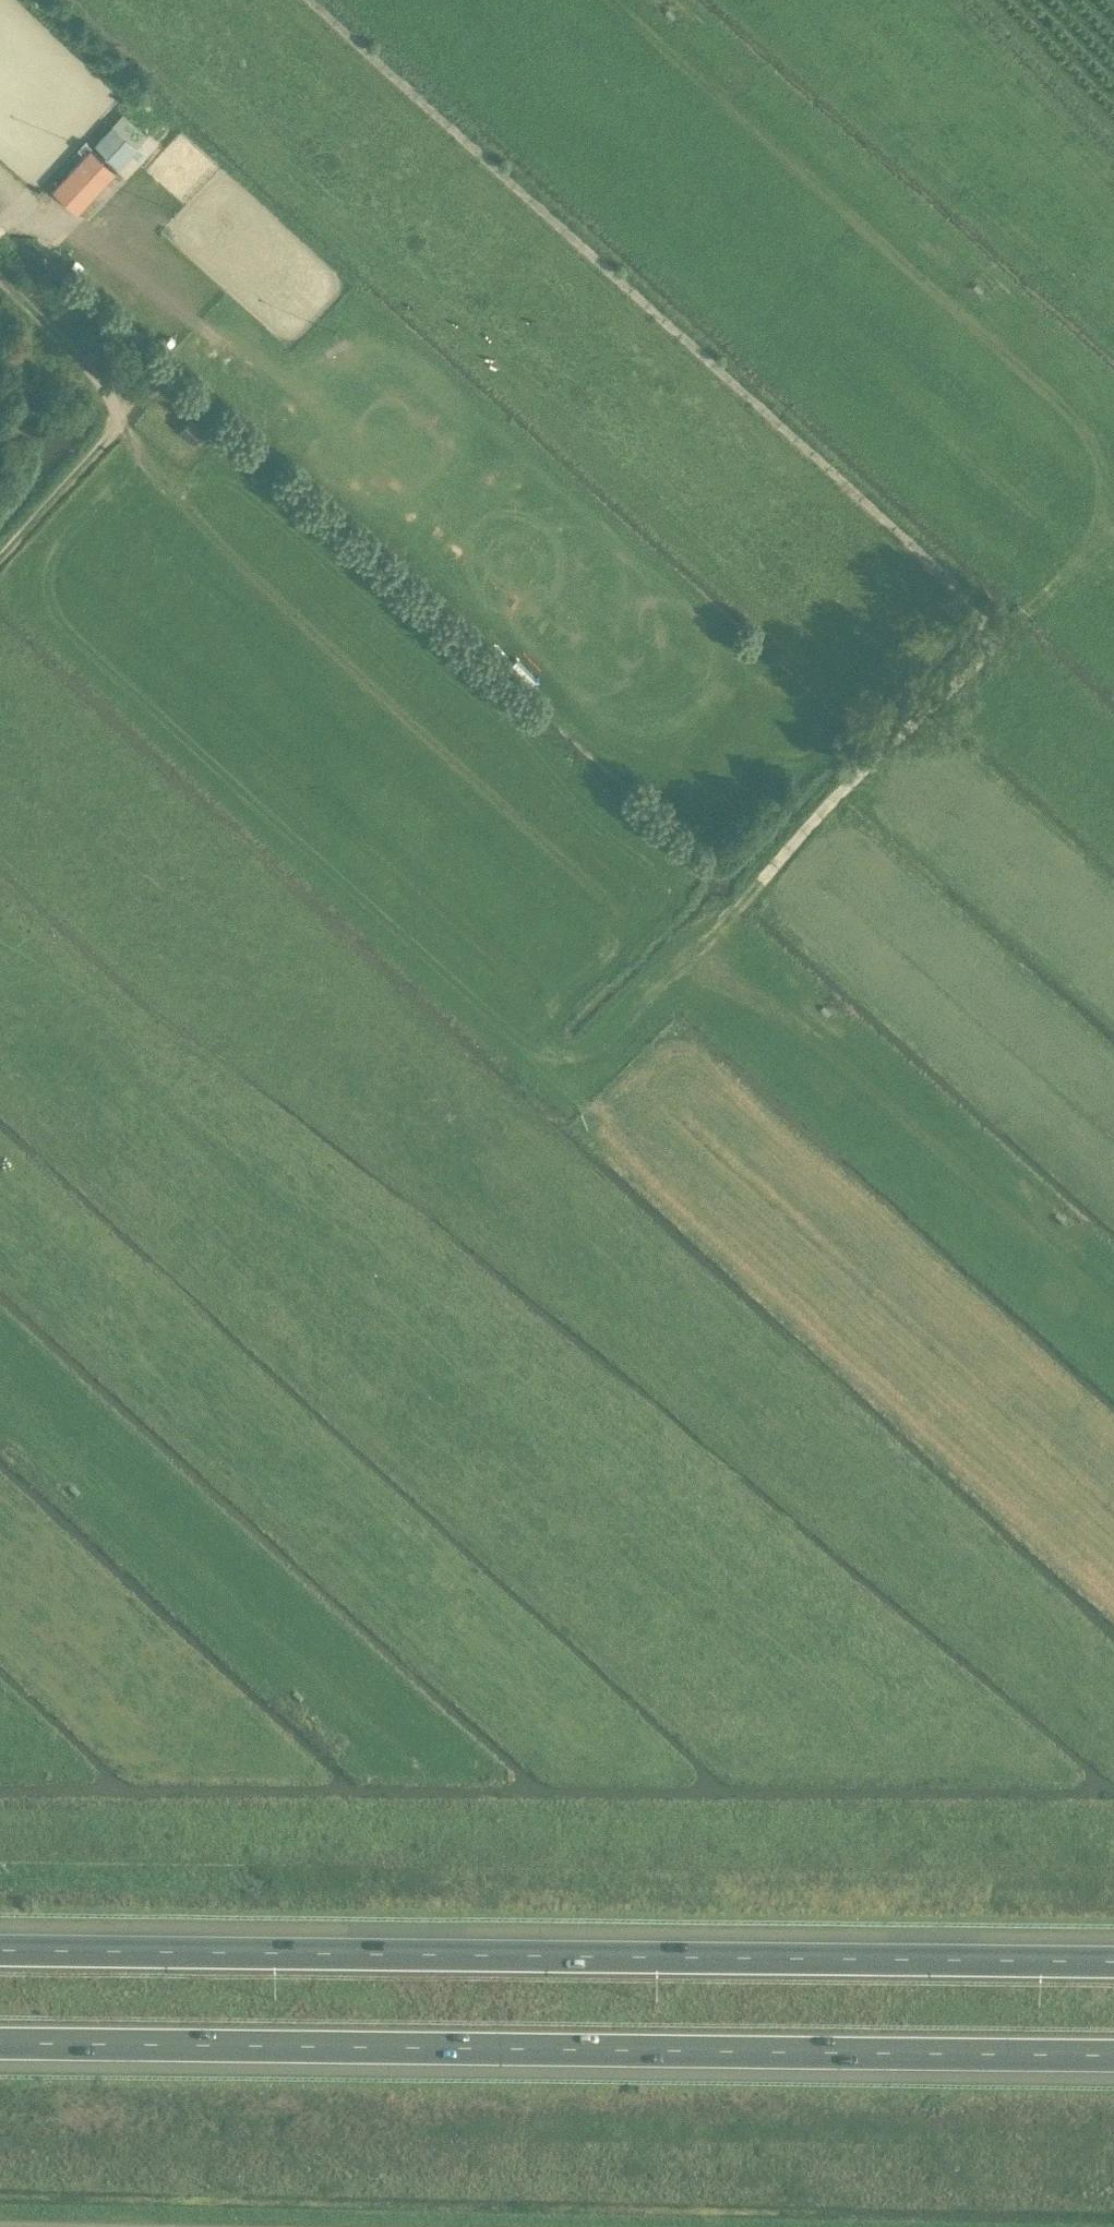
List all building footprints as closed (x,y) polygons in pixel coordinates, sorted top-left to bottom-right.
[(137,146),(113,124),(96,142),(120,165),(137,146)] [(117,170),(92,148),(54,189),(78,212),(117,170)]
